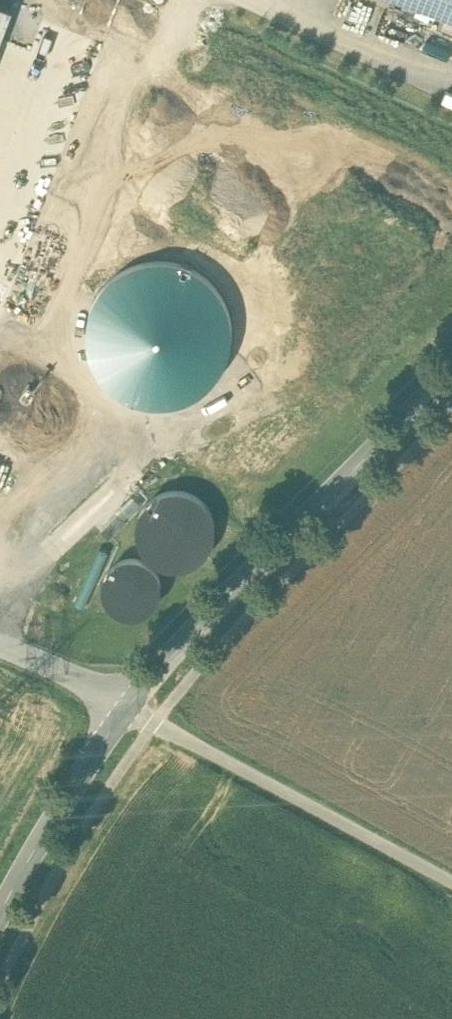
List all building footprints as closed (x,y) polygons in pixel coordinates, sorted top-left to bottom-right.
[(110,0),(89,0),(88,4),(110,11),(113,1),(110,0)] [(451,19),(451,0),(404,0),(451,19)] [(414,21),(398,15),(396,20),(397,21),(398,21),(398,22),(399,23),(399,24),(399,25),(399,27),(400,27),(399,28),(399,29),(399,30),(403,31),(403,30),(405,29),(406,28),(407,27),(408,27),(409,27),(410,26),(411,27),(412,27),(414,21)] [(396,20),(394,19),(391,19),(389,19),(387,20),(386,21),(385,23),(384,24),(384,25),(384,27),(384,29),(385,31),(387,33),(389,34),(392,35),(394,34),(396,33),(397,32),(398,31),(399,30),(399,29),(399,28),(400,27),(399,27),(399,25),(399,24),(399,23),(398,22),(398,21),(397,21),(396,20)] [(412,27),(411,27),(410,26),(409,27),(408,27),(407,27),(406,28),(405,29),(403,30),(403,31),(402,32),(402,35),(402,37),(403,39),(405,41),(406,42),(408,43),(410,43),(414,42),(416,41),(417,39),(418,37),(419,35),(418,33),(418,31),(417,30),(416,29),(414,27),(412,27)] [(433,36),(431,35),(429,34),(426,35),(425,36),(423,37),(422,38),(421,40),(421,42),(422,44),(422,46),(424,48),(426,49),(429,49),(431,49),(433,48),(434,47),(435,46),(436,44),(436,42),(436,40),(435,38),(434,36),(433,36)] [(449,38),(446,38),(444,38),(443,39),(441,41),(441,43),(441,45),(442,47),(444,49),(447,49),(449,49),(450,48),(451,46),(451,44),(451,43),(451,42),(451,41),(450,39),(449,38)] [(175,360),(157,383),(164,389),(183,366),(175,360)] [(189,495),(173,493),(157,498),(145,509),(138,524),(138,540),(145,555),(157,566),(172,571),(188,570),(203,562),(212,549),(216,533),(213,517),(203,504),(189,495)] [(148,567),(136,563),(123,564),(112,571),(105,581),(104,594),(108,606),(117,615),(129,619),(141,618),(152,612),(159,601),(161,588),(157,576),(148,567)]
